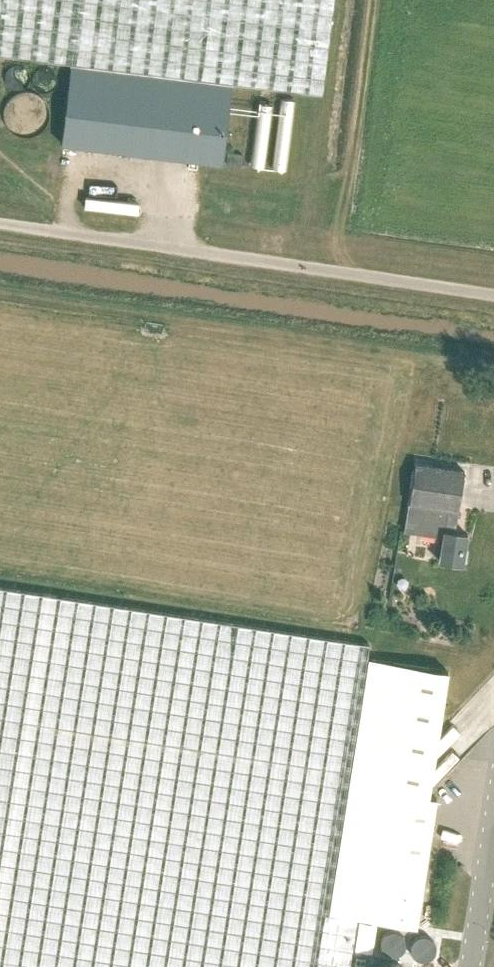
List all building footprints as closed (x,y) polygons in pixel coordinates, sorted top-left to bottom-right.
[(334,0),(0,0),(0,55),(71,63),(61,143),(206,161),(222,163),(232,83),(322,94),(334,0)] [(14,89),(16,90),(20,89),(22,89),(24,88),(26,87),(27,85),(28,84),(29,82),(29,81),(30,80),(30,78),(30,76),(30,75),(29,73),(28,71),(28,70),(26,68),(24,66),(22,65),(21,65),(20,65),(18,65),(15,65),(14,65),(13,65),(11,66),(10,68),(9,68),(8,69),(7,71),(6,72),(6,74),(5,75),(5,77),(5,78),(6,80),(6,82),(7,84),(8,85),(10,87),(11,88),(13,89),(14,89)] [(42,91),(43,91),(44,92),(47,91),(49,91),(51,90),(52,89),(53,88),(55,86),(55,85),(56,84),(56,82),(57,81),(57,79),(57,77),(56,75),(56,74),(55,72),(54,71),(52,70),(51,68),(50,68),(48,67),(47,67),(45,67),(43,67),(41,67),(40,67),(39,68),(37,69),(36,70),(34,72),(34,73),(33,74),(33,75),(32,76),(32,78),(32,80),(32,81),(32,82),(33,84),(34,86),(35,87),(36,88),(37,89),(38,90),(40,91),(42,91)] [(21,136),(25,136),(29,136),(31,136),(33,136),(36,134),(40,132),(41,131),(43,130),(45,127),(46,125),(47,123),(48,121),(49,120),(49,118),(49,116),(49,114),(49,112),(49,110),(49,108),(48,106),(47,104),(46,102),(45,101),(44,99),(43,97),(41,96),(40,95),(38,94),(36,93),(34,92),(33,92),(29,91),(27,91),(25,91),(23,91),(21,92),(17,93),(15,94),(14,95),(12,96),(10,97),(9,99),(8,101),(7,102),(6,104),(5,106),(5,108),(4,110),(4,112),(4,114),(4,116),(4,118),(5,120),(5,121),(6,123),(7,125),(8,127),(9,128),(10,130),(14,132),(17,134),(19,135),(21,136)] [(242,165),(243,155),(228,153),(226,163),(242,165)] [(465,471),(414,462),(408,500),(404,529),(442,535),(438,559),(462,563),(467,533),(454,531),(457,512),(458,511),(465,471)] [(357,917),(327,913),(345,787),(348,787),(368,658),(370,643),(92,600),(0,586),(0,966),(349,966),(357,917)] [(429,796),(448,670),(368,658),(348,787),(345,787),(327,913),(357,917),(416,927),(436,797),(429,796)] [(450,770),(467,753),(460,745),(442,763),(450,770)] [(379,947),(380,947),(381,947),(382,947),(385,946),(387,944),(389,942),(390,941),(390,940),(391,938),(391,937),(391,935),(390,934),(390,933),(389,932),(389,931),(388,930),(386,929),(386,928),(383,927),(381,927),(378,927),(377,927),(376,928),(374,929),(374,930),(373,930),(372,932),(371,934),(371,935),(371,937),(371,938),(371,939),(372,941),(372,942),(373,943),(374,944),(375,945),(377,946),(379,947)] [(411,954),(413,955),(416,955),(417,954),(419,953),(420,952),(421,952),(422,950),(423,950),(423,948),(424,947),(424,946),(424,944),(424,943),(424,942),(423,940),(422,938),(420,937),(418,936),(417,935),(415,935),(413,935),(411,935),(410,936),(407,937),(406,939),(405,941),(404,943),(404,944),(404,945),(404,946),(405,948),(405,949),(406,950),(407,952),(408,953),(411,954)]
